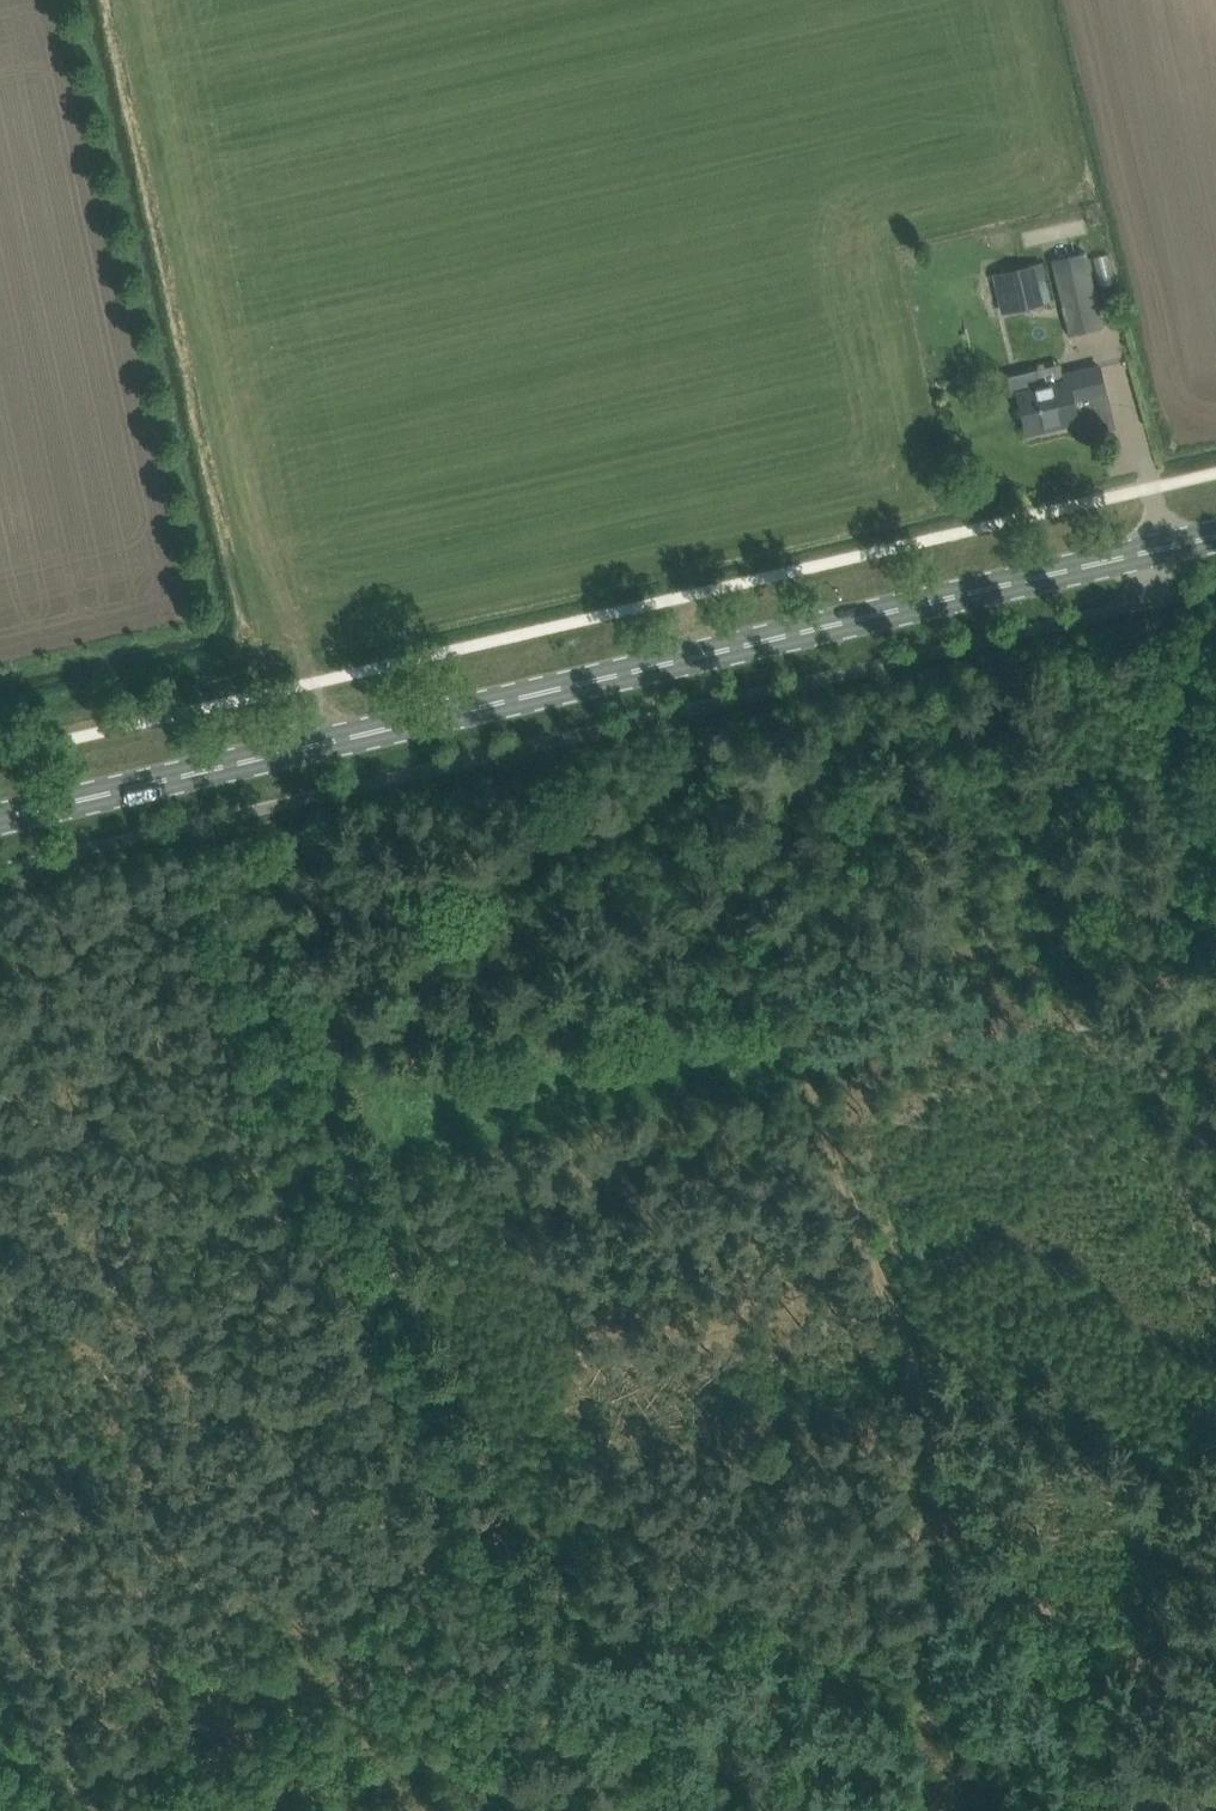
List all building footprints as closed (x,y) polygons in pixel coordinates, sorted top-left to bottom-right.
[(1053,260),(1070,335),(1103,327),(1085,252),(1053,260)] [(994,273),(1004,314),(1050,303),(1041,262),(1018,268),(1015,258),(998,262),(1000,272),(994,273)] [(1018,392),(1021,404),(1026,427),(1059,420),(1060,424),(1079,420),(1074,399),(1085,397),(1086,404),(1108,399),(1101,366),(1083,370),(1085,376),(1018,392)]
